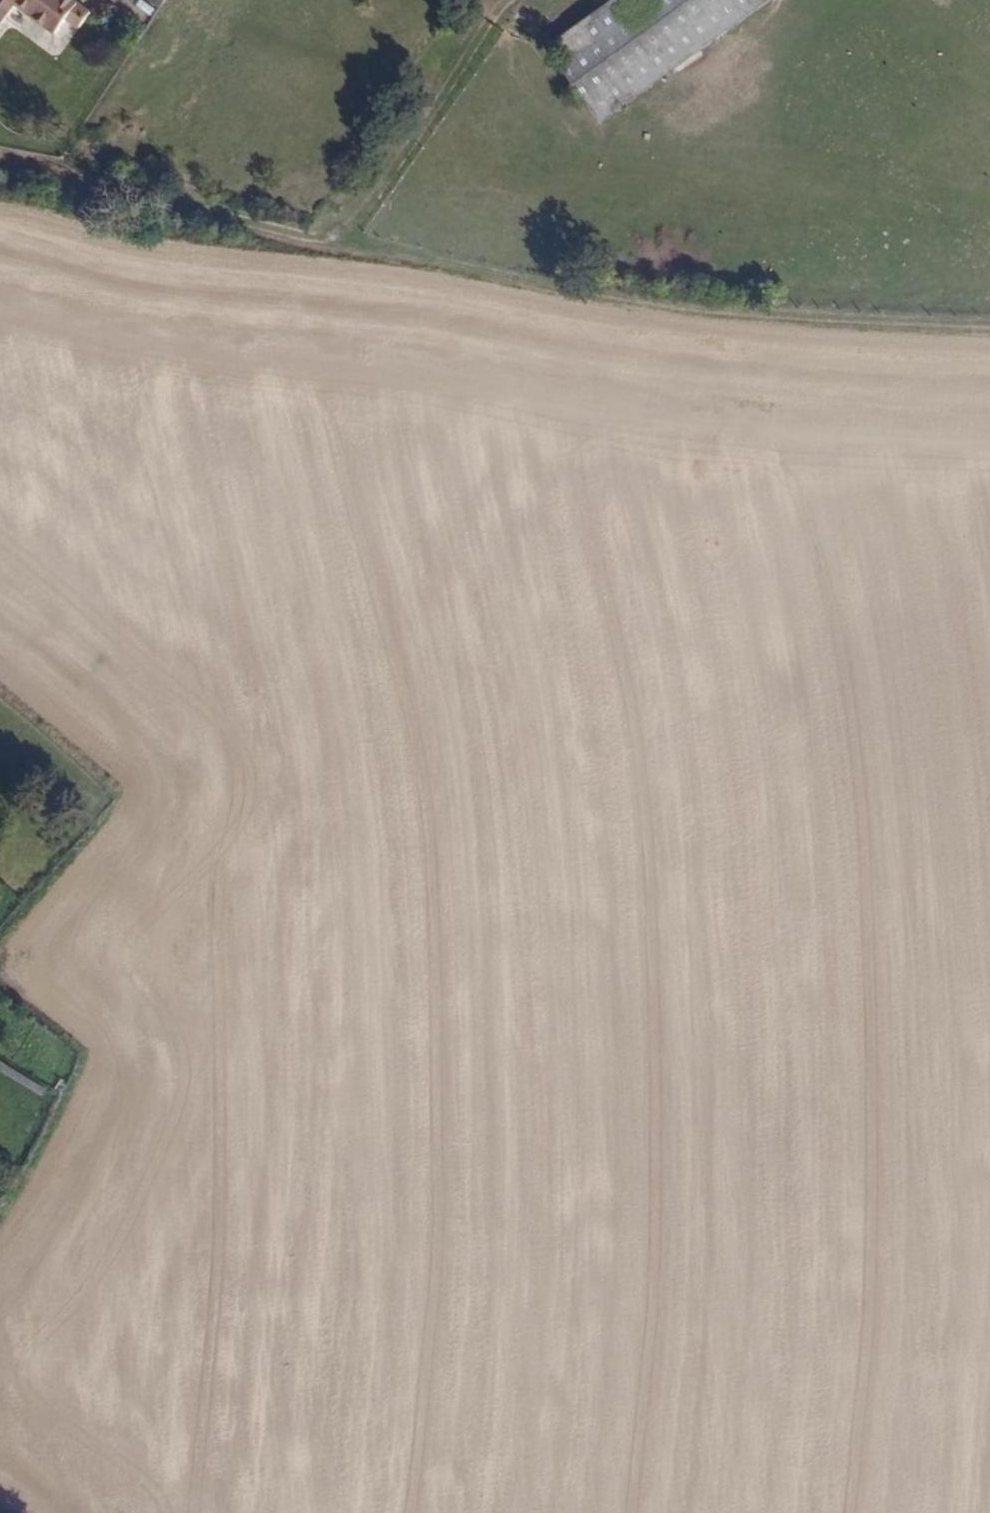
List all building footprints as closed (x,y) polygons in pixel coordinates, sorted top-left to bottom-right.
[(13,3),(54,32),(76,2),(73,0),(0,0),(0,21),(13,3)] [(617,2),(696,55),(772,0),(620,0),(617,2)] [(696,55),(617,2),(612,6),(691,58),(696,55)] [(691,58),(612,6),(551,49),(602,122),(691,58)]
